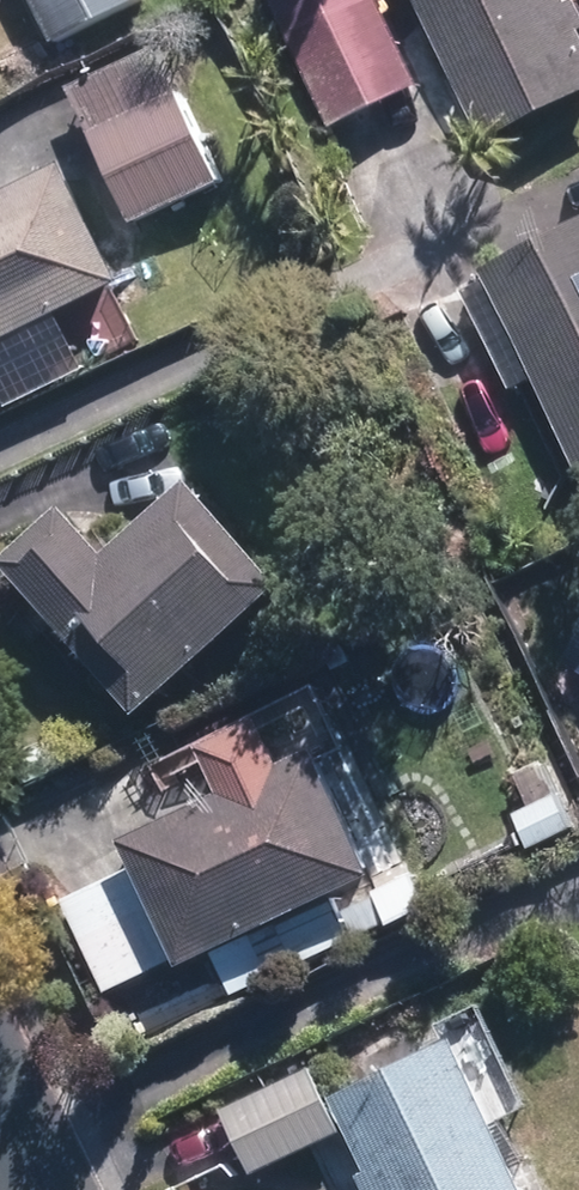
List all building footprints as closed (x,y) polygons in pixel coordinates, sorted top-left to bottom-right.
[(55,42),(140,0),(35,0),(55,42)] [(390,0),(273,0),(328,127),(427,84),(390,0)] [(486,143),(578,101),(578,7),(576,0),(421,0),(486,143)] [(178,43),(79,82),(132,219),(231,180),(178,43)] [(0,194),(0,343),(129,283),(73,161),(0,194)] [(541,373),(578,450),(578,228),(468,283),(517,385),(541,373)] [(122,555),(77,500),(7,558),(137,714),(295,583),(211,482),(122,555)] [(113,997),(215,949),(237,996),(287,973),(265,925),(389,867),(332,746),(297,762),(274,713),(211,742),(234,791),(140,836),(153,863),(69,903),(113,997)] [(351,1127),(369,1165),(359,1170),(368,1189),(535,1189),(462,1032),(335,1090),(351,1127)] [(351,1127),(335,1090),(322,1062),(225,1105),(254,1171),(351,1127)]
